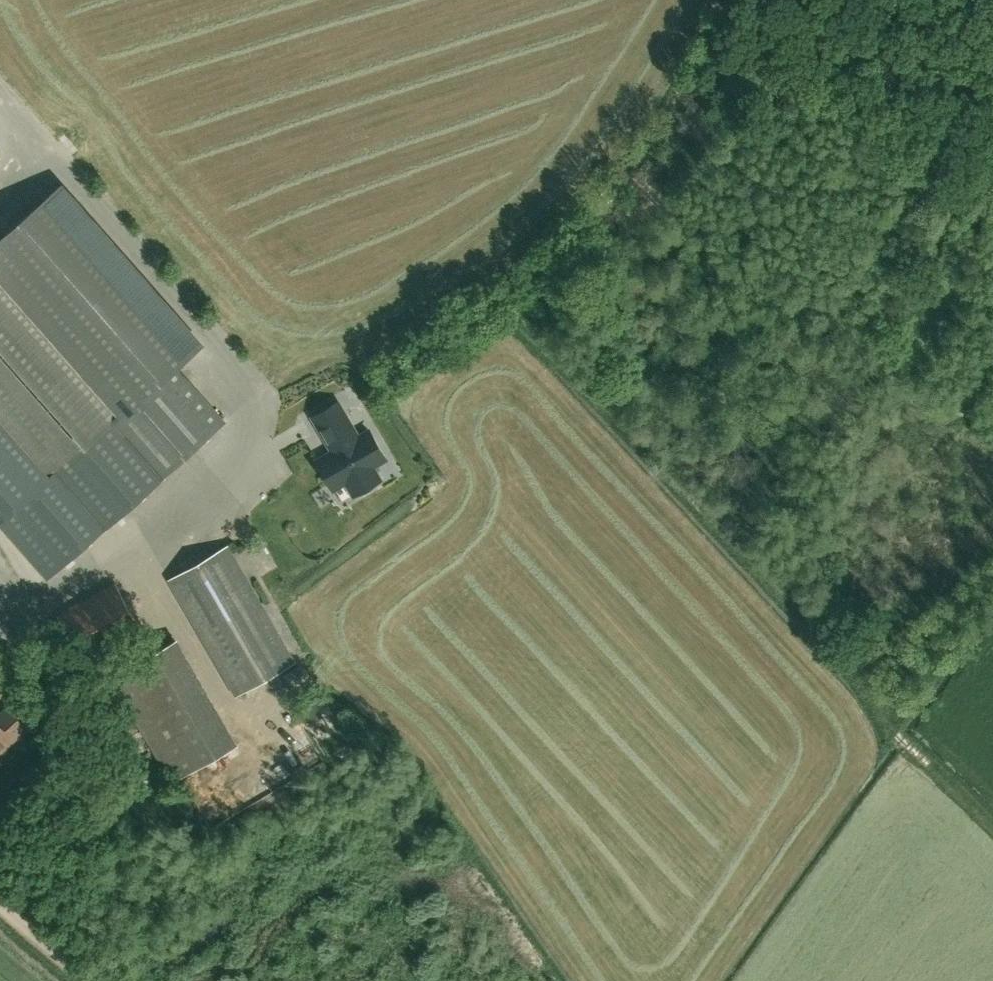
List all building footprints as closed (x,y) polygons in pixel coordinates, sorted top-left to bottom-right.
[(59,186),(0,238),(0,524),(46,577),(224,422),(176,367),(199,346),(59,186)] [(333,489),(346,482),(353,495),(380,479),(373,466),(386,459),(369,430),(358,436),(338,402),(313,417),(332,451),(316,460),(333,489)] [(169,578),(184,608),(236,696),(295,662),(229,547),(169,578)] [(112,675),(174,778),(242,737),(181,634),(112,675)] [(29,725),(11,705),(0,715),(0,752),(29,725)]
